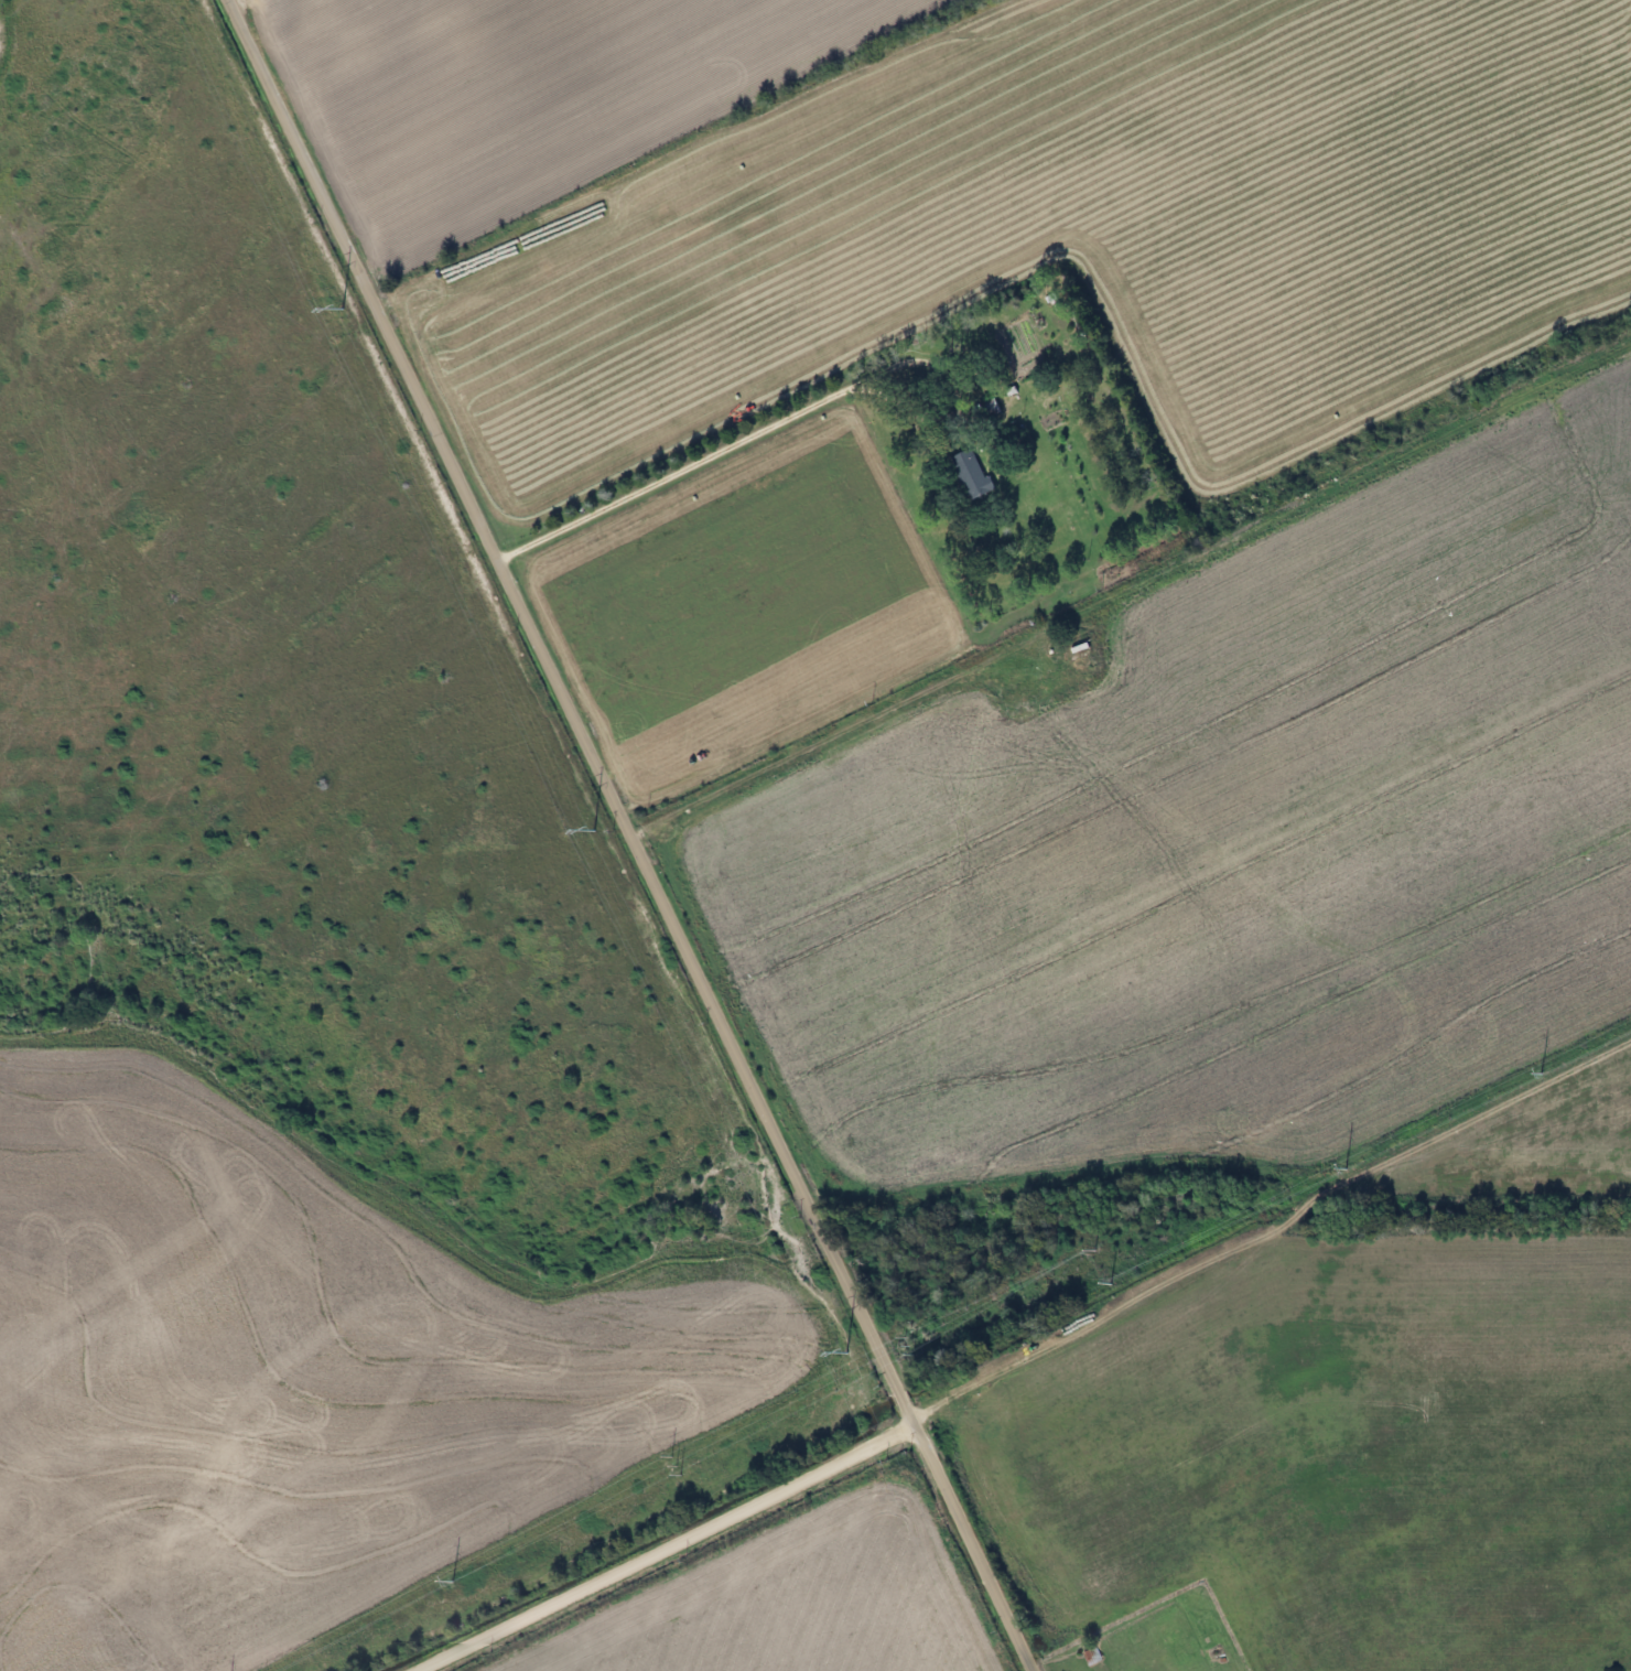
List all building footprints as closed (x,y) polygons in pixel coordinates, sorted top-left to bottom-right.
[(995,410),(989,395),(973,402),(979,417),(995,410)] [(945,457),(961,500),(985,492),(969,448),(945,457)]
